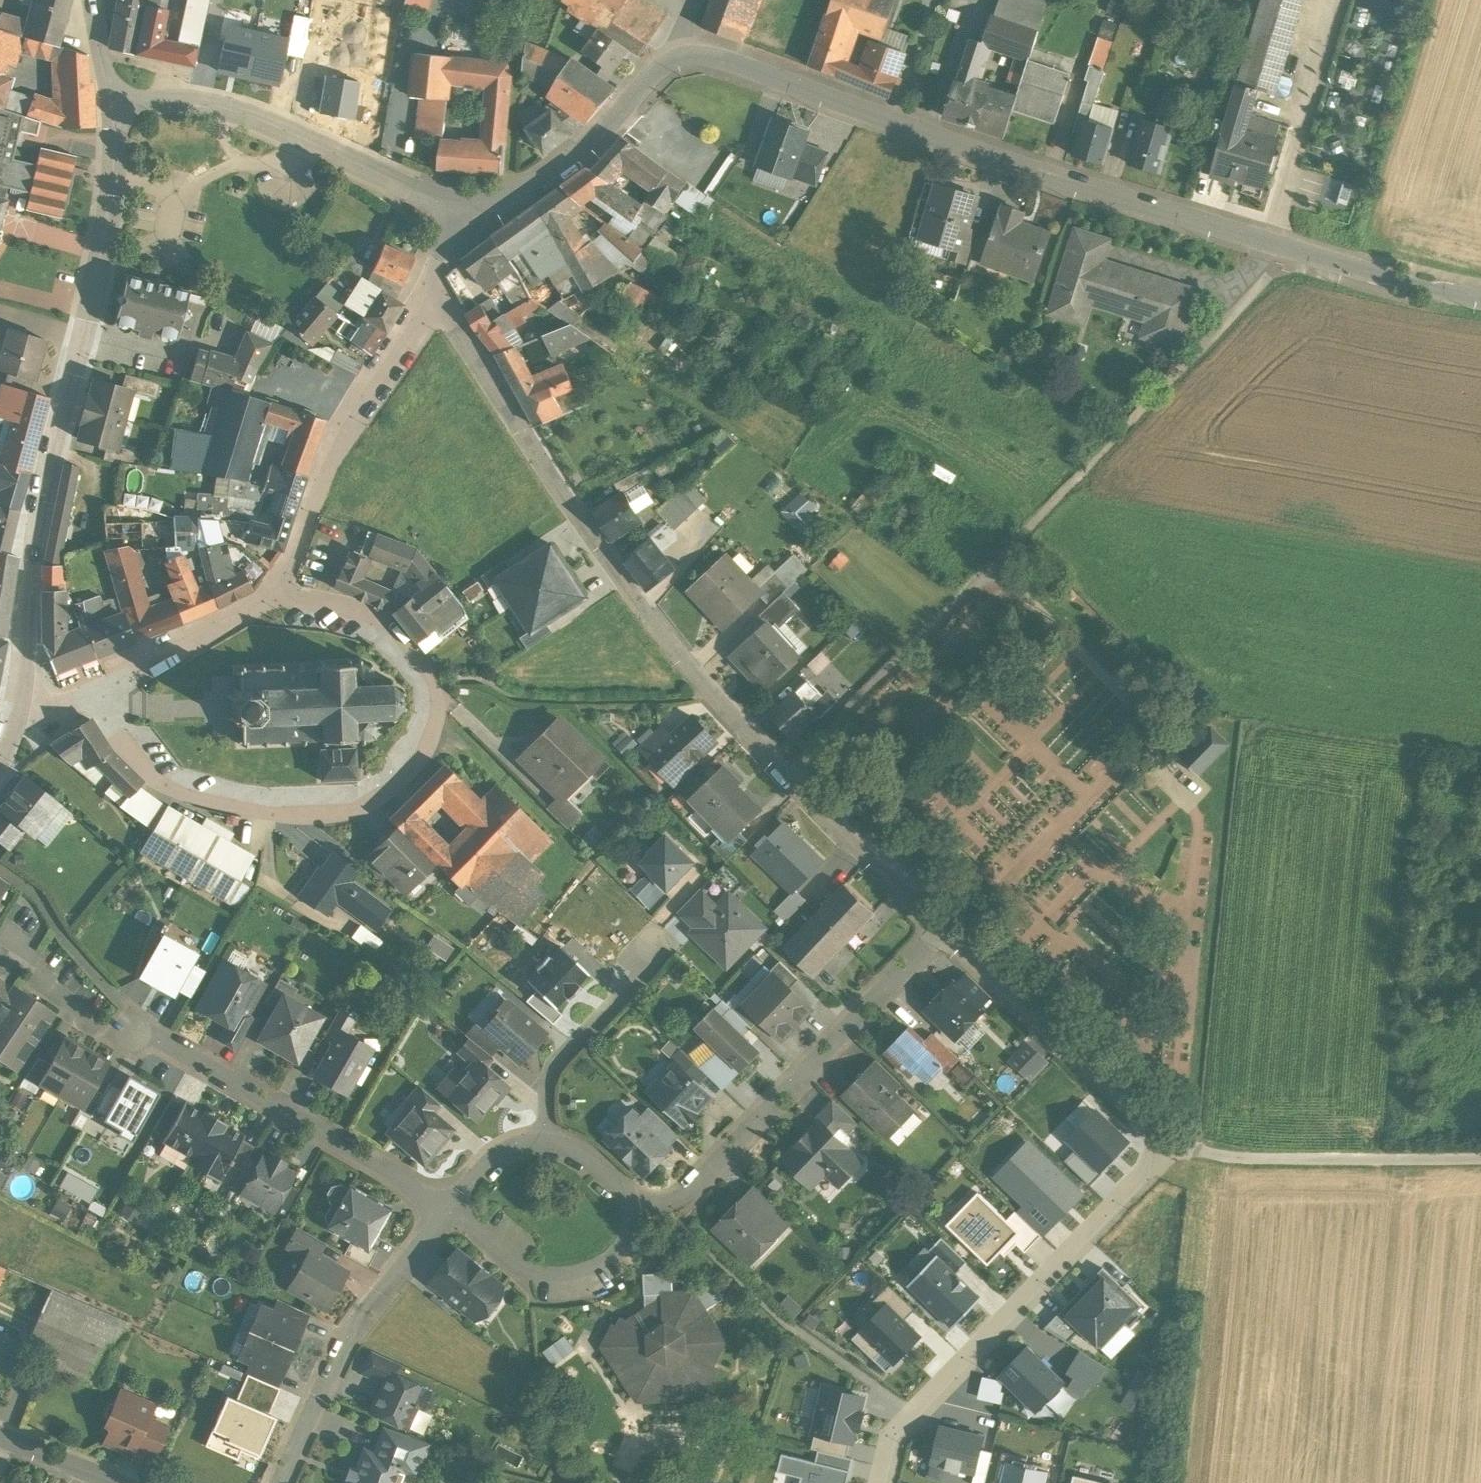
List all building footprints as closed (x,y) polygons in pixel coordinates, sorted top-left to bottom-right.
[(37,1),(30,23),(26,37),(58,46),(71,0),(37,0),(37,1)] [(118,4),(141,8),(143,0),(119,0),(118,4)] [(180,48),(197,52),(208,0),(191,0),(180,48)] [(405,14),(426,18),(429,0),(407,0),(405,14)] [(571,3),(569,8),(584,18),(599,29),(599,28),(604,32),(627,0),(567,0),(571,3)] [(604,32),(630,49),(629,50),(639,57),(667,16),(643,0),(627,0),(604,32)] [(703,26),(742,43),(758,0),(713,0),(703,26)] [(826,14),(852,23),(851,27),(874,36),(882,38),(895,1),(896,0),(831,0),(826,14)] [(1088,65),(1098,69),(1098,68),(1100,68),(1123,0),(1110,0),(1088,65)] [(1261,0),(1236,85),(1237,85),(1254,90),(1273,96),(1274,94),(1278,78),(1298,12),(1261,0)] [(1261,0),(1298,12),(1300,12),(1303,0),(1261,0)] [(895,1),(882,38),(874,36),(871,44),(893,51),(909,5),(895,1)] [(141,8),(118,4),(109,48),(131,53),(141,8)] [(144,5),(135,53),(177,62),(180,48),(180,45),(163,41),(168,11),(144,5)] [(852,23),(826,14),(820,33),(846,41),(851,27),(852,23)] [(1038,31),(990,14),(982,38),(981,43),(985,44),(1028,59),(1038,31)] [(287,36),(284,52),(302,56),(305,41),(309,21),(291,17),(287,36)] [(309,21),(305,41),(320,44),(325,20),(310,17),(309,21)] [(584,18),(577,29),(591,39),(599,29),(584,18)] [(215,71),(247,77),(257,29),(226,23),(215,71)] [(604,32),(599,28),(599,29),(591,39),(583,51),(614,72),(629,50),(630,49),(604,32)] [(257,29),(247,77),(277,84),(284,52),(287,36),(257,29)] [(3,110),(9,89),(21,52),(26,37),(0,30),(0,109),(3,110)] [(846,41),(820,33),(809,66),(836,75),(850,81),(856,65),(841,60),(847,42),(846,41)] [(58,46),(26,37),(21,52),(60,63),(61,83),(88,84),(87,56),(58,46)] [(976,40),(969,38),(960,67),(977,72),(985,44),(981,43),(982,38),(978,37),(976,40)] [(893,51),(871,44),(862,67),(856,65),(850,81),(889,97),(904,55),(893,51)] [(197,52),(180,48),(177,62),(194,65),(197,52)] [(498,62),(415,53),(410,98),(418,99),(447,102),(449,82),(490,87),(496,88),(498,62)] [(617,89),(572,57),(550,95),(550,96),(562,105),(586,123),(617,89)] [(1069,73),(1026,60),(1015,96),(1011,110),(1052,123),(1069,73)] [(496,88),(490,87),(485,134),(506,136),(513,64),(498,62),(496,88)] [(1098,69),(1088,65),(1083,80),(1086,81),(1080,101),(1082,102),(1092,104),(1103,71),(1100,70),(1101,68),(1100,68),(1098,68),(1098,69)] [(977,72),(960,67),(944,117),(946,117),(947,116),(961,121),(961,122),(974,127),(986,87),(987,83),(975,79),(977,72)] [(317,114),(353,119),(360,80),(324,74),(317,114)] [(1286,80),(1278,78),(1274,94),(1282,95),(1286,80)] [(88,84),(61,83),(61,100),(58,101),(57,104),(50,102),(44,121),(66,128),(95,128),(93,85),(88,84)] [(1254,90),(1237,85),(1233,97),(1251,103),(1254,90)] [(1015,96),(986,87),(974,127),(1003,136),(1011,110),(1015,96)] [(50,102),(9,89),(3,110),(23,116),(27,117),(28,115),(44,121),(50,102)] [(542,92),(535,96),(540,104),(550,96),(550,95),(547,92),(543,94),(542,92)] [(1251,103),(1233,97),(1229,110),(1246,115),(1251,103)] [(443,140),(447,102),(418,99),(414,137),(443,140)] [(1092,104),(1082,102),(1077,119),(1081,120),(1088,122),(1091,116),(1088,115),(1092,104)] [(1117,112),(1092,104),(1088,115),(1091,116),(1088,122),(1081,120),(1070,155),(1101,163),(1117,112)] [(586,123),(562,105),(554,111),(570,135),(586,123)] [(0,109),(0,187),(29,194),(25,210),(61,219),(76,156),(41,148),(37,165),(13,160),(20,132),(23,116),(3,110),(0,109)] [(1246,115),(1229,110),(1216,153),(1209,175),(1233,182),(1237,168),(1265,177),(1277,137),(1274,136),(1277,125),(1246,115)] [(554,111),(528,128),(545,153),(570,135),(554,111)] [(27,117),(23,116),(20,132),(38,136),(41,122),(27,117)] [(1171,128),(1140,119),(1127,163),(1158,172),(1171,128)] [(807,132),(774,120),(773,124),(768,126),(766,132),(768,137),(758,165),(791,177),(803,143),(807,132)] [(484,144),(443,140),(440,168),(502,175),(506,136),(485,134),(484,144)] [(621,138),(607,154),(591,171),(606,181),(623,162),(639,173),(657,185),(666,170),(636,149),(637,148),(621,138)] [(828,152),(803,143),(791,177),(816,186),(828,152)] [(1216,153),(1206,151),(1199,172),(1209,175),(1216,153)] [(588,168),(562,187),(582,204),(595,193),(612,205),(622,192),(606,181),(591,171),(588,168)] [(696,190),(666,170),(657,185),(654,188),(683,208),(684,206),(695,217),(707,200),(696,190)] [(977,197),(938,185),(924,233),(939,238),(937,245),(953,250),(960,252),(968,228),(977,197)] [(562,187),(534,207),(549,232),(555,242),(565,258),(589,244),(566,216),(582,204),(562,187)] [(648,199),(642,206),(636,202),(622,192),(612,205),(626,215),(635,216),(639,212),(661,228),(661,227),(670,216),(665,213),(666,212),(648,199)] [(641,196),(636,202),(642,206),(648,199),(641,196)] [(1049,233),(1021,223),(1024,214),(1002,206),(992,236),(992,235),(991,237),(998,240),(990,265),(1033,280),(1049,233)] [(534,207),(492,237),(508,258),(536,238),(538,241),(549,232),(534,207)] [(615,229),(593,213),(588,219),(604,235),(615,229)] [(677,221),(670,216),(661,227),(661,228),(645,249),(652,254),(672,268),(675,270),(699,236),(677,221)] [(968,228),(960,252),(953,250),(950,258),(968,265),(970,258),(980,231),(968,228)] [(634,241),(616,229),(615,229),(604,235),(589,244),(565,258),(574,273),(597,261),(607,278),(637,262),(652,254),(645,249),(634,241)] [(1110,239),(1077,229),(1068,258),(1099,268),(1102,261),(1103,261),(1110,239)] [(980,231),(970,258),(990,265),(998,240),(991,237),(992,235),(980,231)] [(508,258),(492,237),(462,260),(488,289),(517,270),(508,258)] [(555,242),(539,252),(544,261),(538,265),(541,272),(565,258),(555,242)] [(413,259),(383,245),(372,271),(402,285),(413,259)] [(348,256),(337,248),(330,260),(341,267),(342,266),(348,256)] [(672,268),(652,254),(637,262),(665,281),(672,268)] [(372,271),(348,256),(342,266),(366,281),(367,282),(369,276),(372,271)] [(541,272),(524,282),(532,299),(547,309),(569,325),(570,325),(572,325),(579,315),(571,308),(562,301),(584,290),(574,273),(565,258),(541,272)] [(1099,268),(1068,258),(1051,313),(1084,323),(1090,302),(1089,302),(1099,268)] [(597,261),(574,273),(584,290),(607,278),(597,261)] [(1103,261),(1102,261),(1099,268),(1089,302),(1090,302),(1168,326),(1163,342),(1178,346),(1193,298),(1161,288),(1164,280),(1103,261)] [(366,281),(342,266),(341,267),(326,284),(346,301),(336,314),(345,320),(355,306),(369,284),(367,282),(366,281)] [(378,280),(369,276),(367,282),(369,284),(375,288),(378,280)] [(188,293),(127,277),(122,296),(116,299),(119,305),(114,324),(139,331),(138,336),(149,339),(151,334),(176,340),(181,321),(187,317),(183,311),(188,293)] [(504,295),(513,310),(532,299),(524,282),(504,295)] [(675,306),(627,282),(617,302),(665,326),(675,306)] [(346,301),(326,284),(316,297),(336,314),(346,301)] [(369,284),(355,306),(360,310),(375,288),(369,284)] [(394,301),(375,288),(360,310),(368,316),(387,330),(402,307),(394,301)] [(584,290),(562,301),(571,308),(588,298),(584,290)] [(316,297),(289,328),(290,329),(310,343),(336,314),(316,297)] [(503,316),(493,299),(483,306),(493,322),(503,316)] [(532,299),(513,310),(526,323),(547,309),(532,299)] [(502,322),(495,326),(493,322),(483,306),(468,315),(479,333),(496,353),(512,347),(501,334),(508,330),(502,322)] [(503,316),(493,322),(495,326),(502,322),(506,319),(504,315),(503,316)] [(368,316),(359,332),(352,343),(369,355),(387,330),(368,316)] [(359,332),(345,320),(337,332),(352,343),(359,332)] [(277,334),(254,324),(247,335),(270,345),(277,334)] [(569,325),(544,334),(544,335),(552,349),(553,352),(588,335),(572,325),(570,325),(569,325)] [(310,343),(290,329),(285,335),(307,347),(310,343)] [(0,330),(0,356),(1,356),(8,332),(0,330)] [(9,331),(8,332),(1,356),(0,358),(0,373),(5,374),(31,382),(34,383),(39,364),(37,363),(44,341),(9,331)] [(270,345),(247,335),(237,360),(232,378),(248,382),(255,367),(270,345)] [(521,362),(512,347),(496,353),(508,374),(525,367),(521,362)] [(237,360),(208,352),(208,354),(197,351),(190,379),(223,388),(228,390),(232,378),(237,360)] [(567,370),(533,383),(525,367),(508,374),(535,424),(557,416),(564,413),(555,398),(574,387),(567,370)] [(160,384),(125,375),(122,388),(131,390),(131,392),(156,399),(160,384)] [(122,388),(94,380),(90,396),(88,395),(84,409),(124,420),(131,392),(131,390),(122,388)] [(0,385),(0,415),(14,417),(13,420),(6,445),(1,444),(0,449),(0,465),(28,473),(41,427),(48,399),(28,394),(0,385)] [(574,387),(555,398),(564,413),(573,410),(587,405),(579,385),(574,387)] [(250,466),(254,453),(258,439),(264,420),(269,402),(253,397),(242,393),(228,390),(223,388),(208,439),(205,451),(201,473),(230,476),(246,481),(250,466)] [(303,414),(269,402),(264,420),(297,431),(303,414)] [(124,420),(84,409),(80,423),(82,423),(78,439),(106,446),(116,449),(116,447),(124,420)] [(324,420),(303,413),(297,431),(283,469),(305,475),(324,420)] [(724,429),(712,440),(722,452),(734,441),(724,429)] [(208,439),(178,436),(174,469),(201,473),(205,451),(208,439)] [(116,449),(106,446),(103,459),(122,464),(122,462),(137,464),(140,453),(116,447),(116,449)] [(65,462),(54,496),(48,543),(44,568),(42,593),(42,606),(61,605),(60,558),(78,465),(65,462)] [(283,469),(269,465),(264,482),(260,493),(280,498),(274,513),(292,519),(306,475),(283,469)] [(0,469),(0,490),(4,491),(0,506),(0,507),(16,511),(28,473),(11,469),(10,471),(0,469)] [(637,472),(615,484),(621,495),(624,493),(625,494),(644,484),(637,472)] [(246,481),(230,476),(229,481),(227,495),(244,498),(251,498),(252,494),(254,482),(246,481)] [(264,482),(254,482),(252,494),(260,493),(264,482)] [(680,492),(659,511),(658,510),(657,510),(668,523),(669,522),(675,529),(697,510),(680,492)] [(819,507),(805,492),(782,513),(806,539),(818,527),(808,517),(819,507)] [(227,496),(197,493),(196,518),(208,519),(209,516),(224,518),(225,508),(227,496)] [(625,494),(624,493),(621,495),(594,511),(611,540),(640,523),(641,522),(636,513),(625,494)] [(657,510),(651,502),(636,513),(641,522),(640,523),(650,538),(668,523),(657,510)] [(7,554),(16,511),(0,507),(0,552),(7,554)] [(120,511),(120,507),(102,508),(104,524),(143,522),(173,520),(173,516),(148,508),(120,511)] [(233,510),(225,508),(224,518),(237,521),(237,516),(232,514),(233,510)] [(273,515),(233,510),(232,514),(237,516),(237,521),(250,522),(270,525),(273,515)] [(292,519),(274,513),(273,515),(270,525),(250,522),(246,533),(244,540),(282,551),(292,519)] [(185,517),(173,516),(173,520),(174,546),(186,545),(185,517)] [(243,546),(229,543),(232,528),(246,533),(250,522),(224,518),(209,516),(208,519),(217,554),(221,553),(233,601),(254,589),(268,570),(243,546)] [(196,518),(185,517),(186,545),(197,544),(196,518)] [(221,553),(217,554),(208,519),(196,518),(197,544),(209,584),(218,607),(233,601),(221,553)] [(173,520),(143,522),(142,549),(165,548),(174,546),(173,520)] [(143,522),(104,524),(106,540),(117,582),(138,575),(135,567),(132,559),(133,549),(142,549),(143,522)] [(371,532),(362,551),(371,555),(379,535),(371,532)] [(414,548),(379,535),(371,555),(370,557),(406,570),(416,551),(414,548)] [(649,539),(622,560),(646,591),(673,569),(649,539)] [(174,546),(165,548),(166,560),(182,554),(187,552),(186,545),(174,546)] [(330,585),(340,589),(354,594),(360,580),(370,557),(371,555),(362,551),(358,549),(347,545),(330,585)] [(551,545),(529,559),(528,559),(528,560),(523,563),(523,562),(522,563),(523,563),(512,570),(498,579),(498,580),(531,631),(532,632),(546,623),(556,616),(557,616),(557,615),(562,612),(563,612),(563,611),(585,597),(551,545)] [(438,578),(416,551),(406,570),(422,590),(438,578)] [(10,602),(16,557),(7,554),(0,552),(0,600),(10,602)] [(196,589),(182,554),(166,560),(166,565),(170,578),(172,582),(169,583),(175,602),(182,623),(218,607),(209,584),(196,589)] [(758,588),(727,556),(690,591),(725,629),(760,596),(763,594),(758,588)] [(505,560),(480,576),(488,587),(498,580),(498,579),(512,570),(505,560)] [(776,572),(758,588),(763,594),(760,596),(770,606),(785,592),(790,587),(776,572)] [(145,599),(138,575),(117,582),(121,597),(125,613),(133,642),(182,623),(175,602),(161,607),(148,611),(145,599)] [(422,590),(409,600),(396,594),(388,611),(393,613),(417,641),(434,627),(461,605),(438,578),(422,590)] [(396,594),(360,580),(354,594),(353,595),(388,611),(396,594)] [(770,606),(760,615),(768,623),(769,622),(777,630),(800,608),(785,592),(770,606)] [(121,597),(107,602),(106,599),(99,600),(99,598),(85,602),(82,603),(87,627),(125,613),(121,597)] [(87,627),(82,603),(73,605),(70,605),(75,632),(87,627)] [(61,605),(42,606),(43,643),(62,636),(63,605),(61,605)] [(461,605),(434,627),(443,639),(467,618),(461,605)] [(125,613),(87,627),(99,656),(133,642),(125,613)] [(768,623),(732,657),(734,658),(737,655),(748,667),(745,670),(747,672),(748,670),(765,688),(800,655),(777,630),(769,622),(768,623)] [(546,623),(532,632),(531,631),(520,638),(528,649),(552,633),(546,623)] [(62,636),(43,643),(56,672),(76,664),(99,656),(87,627),(75,632),(62,636)] [(434,627),(417,641),(426,653),(443,639),(434,627)] [(347,665),(322,666),(321,662),(318,662),(318,667),(318,668),(301,669),(301,665),(298,665),(298,669),(282,670),(282,665),(278,666),(279,670),(263,670),(262,666),(259,666),(260,671),(244,671),(243,667),(241,667),(241,671),(239,671),(239,673),(232,673),(232,676),(239,675),(240,691),(238,691),(238,690),(233,690),(233,695),(227,696),(227,700),(233,700),(234,717),(228,717),(228,722),(234,722),(235,728),(239,728),(239,726),(241,726),(242,740),(238,740),(238,743),(242,743),(242,744),(244,744),(244,749),(247,748),(246,744),(263,743),(263,748),(267,748),(267,743),(281,742),(282,747),(286,747),(286,742),(301,741),(302,746),(306,746),(305,741),(321,740),(322,743),(323,743),(323,745),(320,745),(321,782),(357,781),(355,745),(353,745),(353,743),(355,742),(355,741),(360,742),(360,745),(364,745),(363,742),(371,740),(373,741),(375,739),(373,737),(375,729),(379,729),(379,726),(375,726),(374,720),(389,720),(393,723),(395,721),(392,717),(399,710),(404,712),(405,708),(400,707),(400,697),(405,695),(403,691),(397,693),(391,688),(394,683),(391,682),(388,686),(373,686),(374,681),(378,680),(378,677),(374,678),(371,670),(373,668),(371,665),(369,667),(362,665),(362,661),(359,661),(358,665),(352,667),(352,665),(350,665),(350,661),(346,661),(347,665)] [(808,683),(796,692),(771,716),(792,738),(817,714),(810,707),(821,696),(808,683)] [(693,717),(670,738),(671,739),(652,756),(654,757),(672,777),(674,779),(694,760),(714,741),(693,717)] [(114,751),(92,719),(52,744),(64,757),(73,764),(84,756),(91,765),(97,763),(118,783),(131,796),(135,792),(144,782),(122,762),(114,751)] [(565,723),(541,746),(536,742),(519,759),(538,778),(542,775),(563,795),(600,758),(565,723)] [(1201,774),(1230,743),(1211,725),(1181,756),(1201,774)] [(662,730),(642,749),(651,760),(654,757),(652,756),(671,739),(670,738),(662,730)] [(694,760),(674,779),(672,777),(669,780),(678,791),(702,770),(694,760)] [(482,801),(445,767),(405,806),(420,821),(441,799),(473,831),(478,826),(491,826),(530,863),(551,841),(498,787),(482,801)] [(741,784),(725,767),(692,801),(724,835),(730,841),(739,832),(761,810),(739,787),(741,784)] [(0,809),(0,811),(24,830),(33,837),(60,804),(26,777),(0,809)] [(131,796),(118,783),(108,795),(128,811),(154,831),(240,880),(253,856),(171,809),(160,807),(141,793),(140,795),(135,792),(131,796)] [(579,818),(559,798),(548,809),(568,829),(579,818)] [(420,821),(405,806),(391,820),(400,830),(435,864),(439,868),(452,853),(420,821)] [(0,811),(0,843),(8,850),(24,830),(0,811)] [(822,863),(783,825),(758,850),(775,867),(773,870),(794,891),(795,891),(796,890),(822,863)] [(530,863),(491,826),(478,826),(452,853),(439,868),(459,888),(464,883),(490,905),(512,882),(530,863)] [(435,864),(400,830),(370,860),(387,877),(390,874),(401,885),(411,875),(418,881),(435,864)] [(253,889),(153,831),(141,852),(240,910),(253,889)] [(739,832),(730,841),(724,835),(711,847),(726,862),(748,841),(739,832)] [(668,888),(692,862),(666,837),(641,863),(668,888)] [(359,873),(334,855),(303,898),(321,911),(334,894),(366,917),(364,920),(376,929),(390,909),(352,882),(359,873)] [(519,926),(545,896),(532,887),(542,874),(530,863),(512,882),(490,905),(519,926)] [(9,883),(0,877),(0,897),(9,883)] [(656,885),(651,889),(642,880),(632,890),(648,907),(663,893),(656,885)] [(844,884),(818,912),(848,941),(874,913),(844,884)] [(794,891),(774,911),(785,922),(806,900),(796,890),(795,891),(794,891)] [(698,891),(680,910),(692,922),(711,903),(698,891)] [(735,901),(722,914),(711,903),(692,922),(698,927),(693,932),(727,965),(763,928),(735,901)] [(848,941),(818,912),(784,948),(814,977),(848,941)] [(195,954),(164,937),(141,977),(172,994),(175,989),(190,963),(195,954)] [(536,991),(555,1009),(566,997),(569,999),(580,988),(577,985),(589,974),(561,946),(549,958),(547,956),(535,968),(537,971),(526,982),(536,991)] [(242,972),(224,962),(198,1008),(225,1023),(226,1022),(227,1023),(232,1014),(241,1020),(244,1014),(245,1015),(262,984),(260,977),(248,971),(242,972)] [(798,979),(780,962),(771,971),(774,974),(775,973),(790,988),(798,979)] [(205,972),(190,963),(175,989),(191,998),(205,972)] [(790,988),(775,973),(774,974),(760,989),(796,1024),(811,1008),(790,988)] [(955,985),(980,1009),(990,998),(966,975),(955,985)] [(297,989),(279,979),(265,1003),(276,1009),(284,996),(291,1000),(297,989)] [(0,980),(0,1003),(10,988),(0,980)] [(956,1038),(982,1011),(980,1009),(955,985),(953,984),(927,1011),(956,1038)] [(0,1007),(0,1058),(2,1059),(6,1052),(20,1061),(48,1020),(34,1011),(38,1004),(27,997),(26,998),(12,989),(0,1007)] [(796,1024),(760,989),(745,1004),(744,1005),(759,1019),(780,1040),(796,1024)] [(562,1015),(555,1009),(536,991),(526,1001),(553,1025),(562,1015)] [(291,1000),(284,996),(276,1009),(259,1040),(296,1060),(320,1017),(291,1000)] [(544,1033),(507,1001),(505,1003),(500,998),(486,1014),(491,1019),(482,1030),(498,1044),(519,1063),(544,1033)] [(745,1004),(742,1001),(733,1010),(751,1027),(759,1019),(744,1005),(745,1004)] [(759,1053),(714,1008),(696,1026),(720,1050),(741,1070),(759,1053)] [(356,1019),(339,1009),(323,1037),(334,1043),(340,1031),(347,1035),(356,1019)] [(232,1014),(227,1023),(226,1022),(225,1023),(217,1037),(239,1049),(255,1021),(245,1015),(244,1014),(241,1020),(232,1014)] [(498,1044),(482,1030),(475,1023),(465,1035),(469,1039),(489,1054),(498,1044)] [(924,1043),(909,1028),(885,1053),(910,1077),(914,1073),(919,1073),(927,1082),(943,1066),(947,1070),(948,1069),(922,1045),(924,1043)] [(347,1035),(340,1031),(334,1043),(315,1076),(329,1084),(331,1080),(348,1090),(353,1081),(363,1064),(369,1053),(356,1045),(358,1042),(347,1035)] [(958,1059),(933,1034),(924,1043),(922,1045),(948,1069),(958,1059)] [(51,1065),(41,1083),(42,1083),(62,1094),(86,1051),(65,1039),(51,1065)] [(469,1039),(457,1053),(471,1066),(476,1061),(483,1067),(492,1057),(489,1054),(469,1039)] [(1044,1059),(1028,1044),(1011,1062),(1027,1076),(1044,1059)] [(699,1066),(681,1050),(671,1061),(677,1066),(678,1065),(698,1084),(707,1075),(699,1066)] [(741,1070),(720,1050),(708,1059),(731,1081),(742,1071),(741,1070)] [(86,1051),(62,1094),(82,1106),(83,1106),(93,1088),(107,1063),(86,1051)] [(51,1065),(38,1058),(24,1079),(39,1088),(42,1083),(41,1083),(51,1065)] [(731,1081),(708,1059),(699,1066),(707,1075),(723,1089),(731,1081)] [(483,1067),(476,1061),(471,1066),(447,1094),(462,1107),(462,1112),(466,1116),(472,1116),(476,1119),(491,1101),(492,1102),(493,1101),(489,1097),(501,1083),(483,1067)] [(901,1084),(877,1061),(868,1070),(892,1093),(901,1084)] [(363,1064),(353,1081),(359,1085),(369,1068),(363,1064)] [(698,1084),(678,1065),(677,1066),(660,1083),(667,1090),(658,1099),(662,1103),(661,1103),(668,1110),(668,1109),(682,1122),(686,1119),(695,1119),(695,1110),(709,1095),(698,1084)] [(974,1076),(964,1067),(956,1075),(965,1084),(974,1076)] [(892,1093),(868,1070),(868,1071),(866,1076),(861,1082),(857,1083),(845,1095),(888,1137),(900,1124),(912,1112),(892,1093)] [(118,1135),(133,1143),(160,1093),(129,1076),(121,1089),(105,1117),(103,1121),(120,1131),(118,1135)] [(95,1111),(105,1117),(121,1089),(111,1083),(104,1095),(95,1111)] [(419,1086),(408,1099),(413,1103),(426,1114),(429,1111),(432,1113),(440,1104),(419,1086)] [(93,1088),(83,1106),(82,1106),(79,1110),(90,1117),(95,1111),(104,1095),(93,1088)] [(170,1099),(153,1130),(164,1137),(182,1106),(182,1105),(170,1099)] [(832,1099),(813,1120),(818,1124),(831,1137),(841,1128),(848,1135),(858,1124),(832,1099)] [(203,1113),(184,1102),(182,1105),(182,1106),(164,1137),(162,1140),(166,1143),(193,1157),(215,1117),(204,1111),(203,1113)] [(413,1103),(401,1116),(406,1120),(394,1133),(414,1150),(414,1155),(419,1159),(427,1159),(431,1154),(431,1149),(444,1134),(446,1136),(452,1130),(432,1113),(429,1111),(426,1114),(413,1103)] [(678,1135),(652,1110),(642,1120),(668,1145),(678,1135)] [(912,1112),(900,1124),(909,1132),(921,1121),(912,1112)] [(1126,1141),(1095,1112),(1069,1140),(1077,1148),(1100,1169),(1126,1141)] [(642,1120),(634,1113),(627,1113),(620,1120),(620,1128),(609,1140),(643,1173),(669,1146),(668,1145),(642,1120)] [(193,1157),(189,1164),(205,1173),(208,1168),(223,1176),(230,1164),(230,1165),(233,1160),(232,1159),(242,1139),(244,1136),(225,1125),(227,1123),(215,1117),(193,1157)] [(831,1137),(818,1124),(784,1159),(790,1165),(790,1171),(799,1179),(805,1179),(811,1185),(825,1171),(836,1181),(844,1173),(846,1175),(853,1175),(860,1167),(859,1161),(845,1148),(850,1143),(850,1137),(848,1135),(841,1128),(831,1137)] [(242,1139),(232,1159),(233,1160),(230,1165),(240,1170),(248,1156),(254,1146),(242,1139)] [(189,1164),(193,1157),(166,1143),(159,1156),(185,1170),(189,1164)] [(1102,1171),(1100,1169),(1077,1148),(1064,1162),(1089,1185),(1102,1171)] [(1034,1149),(1003,1182),(1026,1205),(1032,1199),(1052,1218),(1078,1192),(1034,1149)] [(268,1160),(262,1157),(259,1162),(242,1192),(273,1210),(293,1175),(282,1169),(285,1163),(271,1155),(268,1160)] [(259,1162),(248,1156),(240,1170),(231,1186),(242,1192),(259,1162)] [(57,1184),(89,1202),(97,1188),(65,1170),(57,1184)] [(381,1206),(350,1188),(349,1190),(339,1184),(331,1187),(327,1193),(329,1202),(332,1203),(325,1215),(328,1226),(340,1233),(352,1230),(354,1237),(353,1238),(367,1246),(384,1217),(381,1206)] [(1007,1220),(976,1191),(945,1224),(988,1265),(1006,1246),(1011,1251),(1017,1245),(1012,1240),(1020,1232),(1007,1220)] [(790,1221),(767,1198),(756,1210),(779,1232),(790,1221)] [(1026,1205),(1021,1211),(1044,1233),(1055,1221),(1052,1218),(1032,1199),(1026,1205)] [(748,1201),(739,1210),(735,1209),(716,1229),(750,1262),(779,1232),(756,1210),(748,1201)] [(1040,1236),(1015,1212),(1007,1220),(1020,1232),(1012,1240),(1017,1245),(1025,1253),(1040,1236)] [(324,1243),(297,1227),(286,1247),(306,1258),(309,1252),(317,1256),(324,1243)] [(367,1246),(353,1238),(344,1254),(367,1267),(376,1251),(367,1246)] [(957,1271),(966,1261),(943,1240),(933,1250),(957,1271)] [(317,1256),(309,1252),(306,1258),(289,1287),(326,1308),(345,1273),(317,1256)] [(490,1276),(460,1252),(434,1285),(469,1313),(481,1311),(501,1287),(489,1277),(490,1276)] [(909,1283),(953,1327),(982,1298),(937,1254),(909,1283)] [(1078,1332),(1098,1352),(1125,1324),(1130,1328),(1142,1316),(1137,1312),(1142,1307),(1102,1268),(1059,1313),(1078,1332)] [(886,1303),(905,1322),(916,1311),(891,1286),(875,1302),(881,1309),(886,1303)] [(501,1287),(481,1311),(494,1310),(498,1305),(497,1299),(502,1293),(502,1287),(501,1287)] [(51,1291),(26,1346),(29,1358),(100,1389),(130,1323),(51,1291)] [(688,1292),(663,1293),(663,1298),(646,1309),(626,1321),(621,1319),(617,1328),(613,1326),(604,1341),(607,1346),(605,1351),(634,1397),(639,1397),(642,1401),(695,1399),(698,1394),(704,1394),(717,1369),(712,1366),(723,1346),(720,1342),(723,1337),(697,1296),(691,1296),(688,1292)] [(802,1308),(789,1296),(781,1304),(794,1316),(802,1308)] [(307,1313),(279,1300),(273,1312),(302,1324),(307,1313)] [(905,1322),(886,1303),(881,1309),(860,1330),(883,1352),(896,1365),(922,1338),(905,1322)] [(273,1312),(261,1307),(250,1332),(291,1350),(302,1325),(302,1324),(273,1312)] [(1067,1341),(1078,1332),(1059,1313),(1044,1328),(1067,1341)] [(883,1352),(860,1330),(851,1340),(874,1362),(883,1352)] [(291,1350),(250,1332),(239,1357),(251,1363),(280,1375),(291,1350)] [(1028,1345),(999,1375),(1035,1412),(1065,1382),(1028,1345)] [(1092,1390),(1107,1367),(1081,1350),(1065,1375),(1073,1380),(1067,1389),(1081,1399),(1089,1387),(1092,1390)] [(370,1351),(360,1372),(382,1383),(387,1372),(396,1376),(401,1365),(370,1351)] [(280,1375),(251,1363),(247,1374),(275,1386),(280,1375)] [(430,1392),(396,1376),(387,1372),(382,1383),(376,1395),(379,1397),(371,1413),(406,1429),(416,1406),(422,1409),(430,1406),(433,1399),(430,1392)] [(279,1388),(275,1386),(247,1374),(235,1400),(267,1414),(279,1388)] [(863,1398),(824,1389),(814,1434),(849,1442),(853,1443),(856,1429),(858,1429),(861,1413),(860,1413),(863,1398)] [(274,1417),(227,1397),(213,1430),(227,1435),(226,1439),(259,1453),(274,1417)] [(131,1405),(116,1398),(114,1402),(107,1403),(103,1412),(107,1418),(106,1421),(112,1424),(104,1442),(116,1447),(122,1445),(152,1458),(164,1430),(145,1422),(152,1405),(135,1398),(131,1405)] [(984,1438),(940,1427),(931,1463),(946,1466),(945,1469),(960,1473),(960,1470),(975,1474),(981,1451),(984,1438)] [(425,1446),(384,1431),(375,1455),(375,1456),(397,1465),(402,1451),(420,1458),(425,1446)] [(849,1442),(814,1434),(810,1449),(818,1451),(845,1457),(849,1442)] [(375,1456),(375,1455),(364,1451),(353,1482),(395,1482),(401,1468),(415,1473),(420,1458),(402,1451),(397,1465),(375,1456)] [(845,1457),(818,1451),(815,1462),(834,1467),(833,1470),(846,1473),(850,1458),(845,1457)] [(973,1482),(985,1482),(992,1454),(981,1451),(975,1474),(973,1482)] [(846,1473),(833,1470),(834,1467),(815,1462),(782,1454),(777,1472),(802,1478),(800,1482),(844,1482),(846,1473)] [(1004,1458),(998,1481),(1002,1482),(1046,1482),(1048,1474),(1025,1468),(1026,1464),(1004,1458)]
